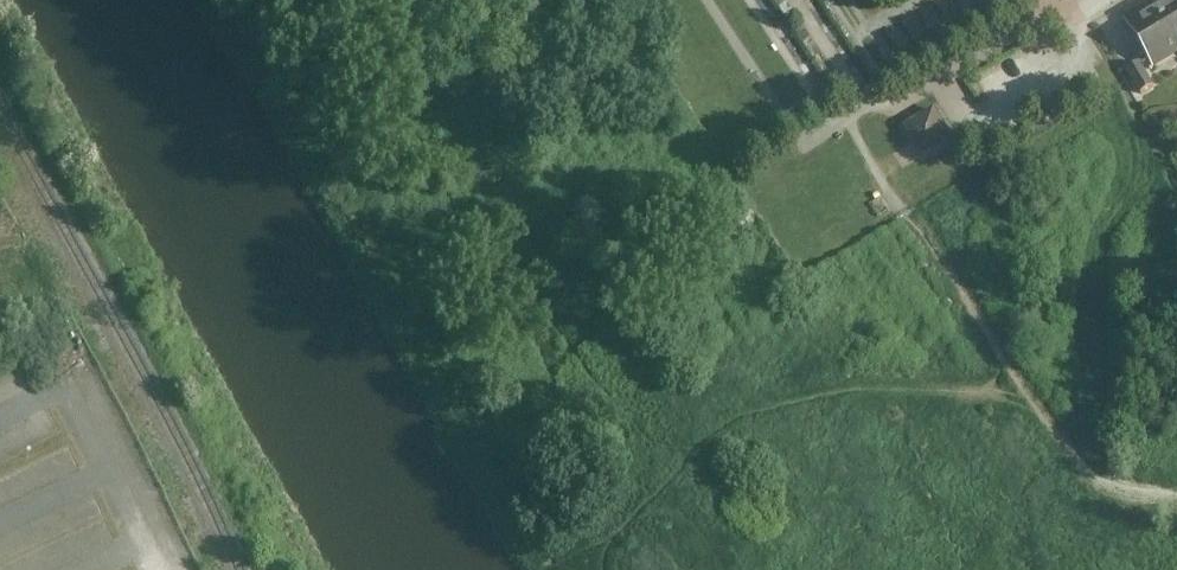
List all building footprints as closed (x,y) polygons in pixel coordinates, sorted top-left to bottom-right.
[(1156,7),(1176,41),(1176,0),(1168,0),(1156,7)] [(1156,7),(1127,25),(1154,70),(1176,56),(1176,41),(1156,7)] [(1154,84),(1143,61),(1127,69),(1138,92),(1154,84)] [(956,141),(938,110),(910,126),(928,157),(956,141)]
